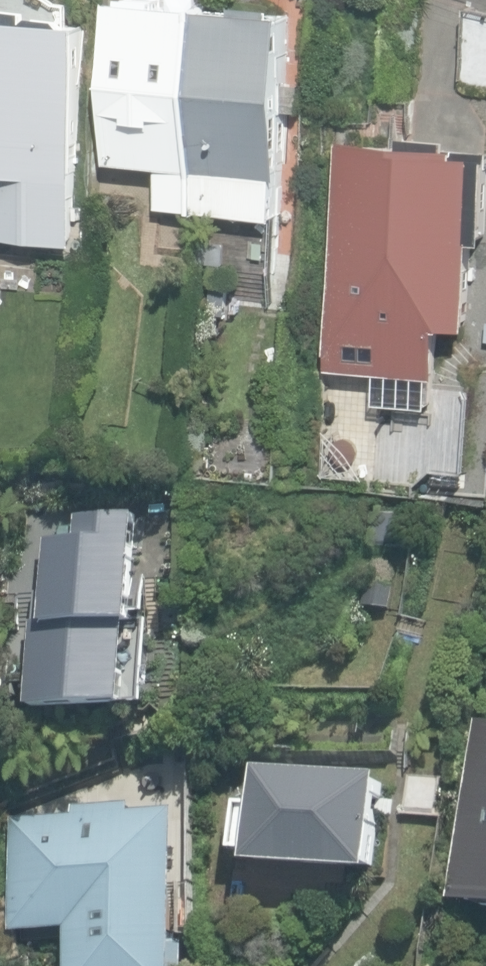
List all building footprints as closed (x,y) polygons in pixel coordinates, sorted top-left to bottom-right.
[(84,240),(98,15),(77,14),(78,0),(0,0),(0,234),(84,240)] [(167,0),(131,0),(120,0),(116,0),(109,165),(167,167),(165,207),(201,209),(210,2),(167,1),(167,0)] [(296,6),(210,2),(201,209),(286,212),(288,171),(289,171),(296,6)] [(485,92),(485,15),(464,13),(456,89),(485,92)] [(442,377),(445,325),(473,327),(479,239),(485,240),(485,157),(463,156),(463,149),(449,148),(450,140),(406,138),(405,144),(344,141),(330,370),(442,377)] [(37,624),(40,711),(136,708),(134,624),(139,624),(135,514),(78,515),(79,538),(47,539),(50,624),(37,624)] [(485,905),(485,721),(478,720),(457,901),(485,905)] [(257,863),(382,872),(389,781),(264,772),(257,863)] [(405,811),(441,814),(443,785),(407,783),(405,811)] [(70,965),(188,965),(174,808),(128,810),(127,802),(69,804),(69,812),(6,814),(11,929),(69,927),(70,965)]
